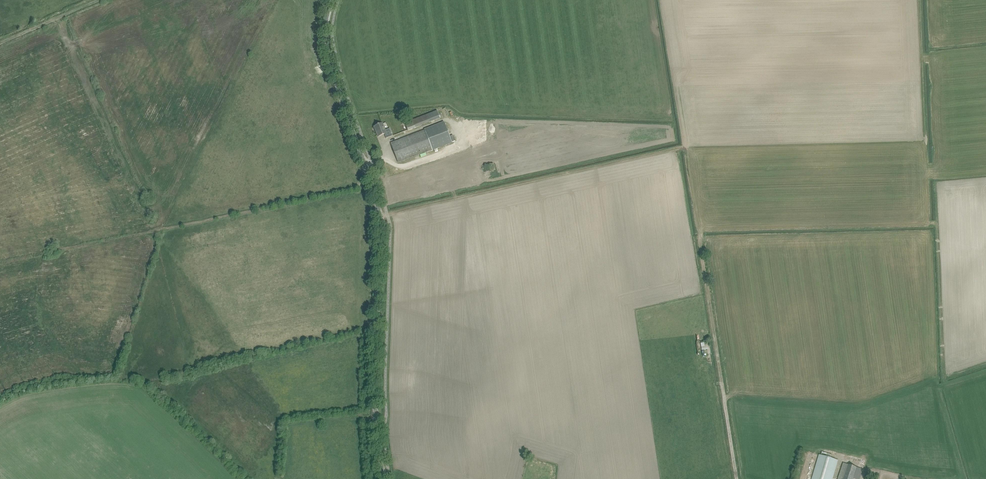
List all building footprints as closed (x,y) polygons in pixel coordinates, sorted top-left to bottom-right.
[(437,110),(421,116),(405,122),(408,131),(440,118),(437,110)] [(444,122),(395,141),(391,143),(398,162),(452,142),(444,122)] [(392,136),(390,128),(386,130),(383,123),(379,125),(379,124),(374,126),(376,130),(379,136),(384,134),(386,138),(392,136)] [(439,169),(439,167),(438,165),(436,163),(434,163),(432,162),(430,163),(428,164),(427,166),(426,168),(426,170),(427,172),(428,174),(430,175),(432,176),(434,176),(436,175),(438,173),(439,171),(439,169)] [(812,478),(833,478),(838,460),(830,458),(831,454),(827,453),(822,451),(821,455),(819,455),(812,478)] [(844,478),(860,478),(863,470),(849,465),(844,478)]
